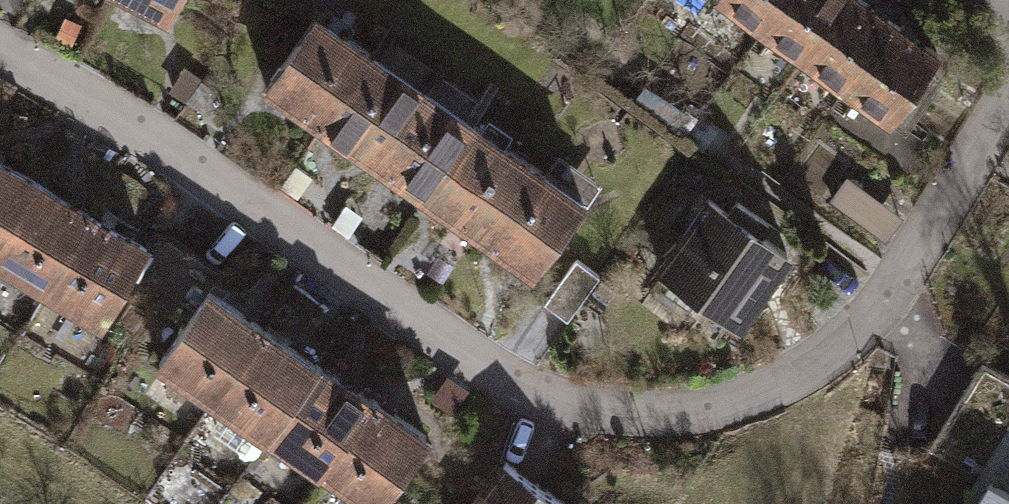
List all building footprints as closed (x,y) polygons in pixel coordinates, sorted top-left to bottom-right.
[(78,5),(102,18),(110,2),(116,5),(119,0),(80,0),(78,5)] [(116,5),(175,36),(194,0),(119,0),(116,5)] [(765,41),(794,0),(705,0),(765,41)] [(855,0),(794,0),(765,41),(809,72),(858,2),(855,0)] [(902,32),(858,2),(809,72),(853,102),(902,32)] [(375,61),(321,24),(268,102),(322,139),(375,61)] [(946,62),(902,32),(853,102),(897,133),(946,62)] [(381,65),(375,61),(322,139),(376,175),(429,97),(425,94),(437,76),(393,47),(381,65)] [(435,102),(429,97),(376,175),(430,212),(484,134),(478,131),(490,114),(447,85),(435,102)] [(490,125),(484,134),(430,212),(484,249),(538,171),(513,154),(519,145),(490,125)] [(551,180),(538,171),(484,249),(539,286),(602,192),(561,164),(551,180)] [(0,165),(0,256),(40,188),(0,165)] [(40,188),(0,256),(0,275),(49,303),(97,221),(40,188)] [(850,189),(833,212),(889,251),(906,227),(850,189)] [(798,267),(710,206),(663,274),(751,335),(798,267)] [(153,255),(97,221),(49,303),(105,336),(134,286),(153,255)] [(134,286),(195,325),(212,299),(223,281),(161,241),(153,255),(134,286)] [(604,285),(579,268),(547,314),(573,331),(604,285)] [(268,336),(212,299),(195,325),(145,400),(201,437),(214,418),(268,336)] [(324,373),(268,336),(214,418),(270,455),(324,373)] [(381,410),(324,373),(270,455),(276,460),(272,466),(309,490),(313,484),(326,492),(381,410)] [(381,410),(326,492),(344,503),(399,503),(437,447),(381,410)] [(479,503),(558,503),(505,467),(479,503)] [(997,487),(986,503),(1008,503),(1008,494),(997,487)]
